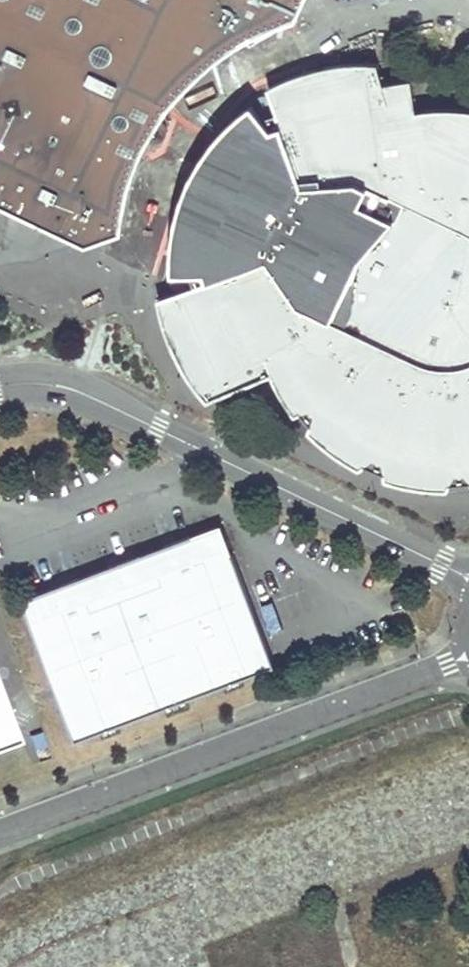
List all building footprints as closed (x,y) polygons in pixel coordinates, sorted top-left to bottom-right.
[(87,245),(126,232),(126,229),(128,218),(132,196),(136,180),(138,173),(141,165),(144,157),(147,149),(151,143),(156,135),(164,122),(181,98),(187,91),(205,74),(221,59),(232,52),(254,38),(279,27),(301,18),(308,4),(311,0),(0,0),(0,204),(87,245)] [(195,286),(159,298),(161,317),(168,337),(177,358),(185,370),(193,381),(205,395),(210,393),(268,370),(292,411),(297,409),(302,415),(307,420),(306,428),(339,455),(356,465),(363,462),(371,466),(381,471),(382,476),(400,482),(443,487),(447,481),(457,481),(468,480),(468,108),(439,106),(416,108),(415,102),(410,77),(383,80),(380,69),(377,60),(359,60),(337,61),(320,64),(298,73),(270,90),(277,110),(287,140),(222,277),(195,286)] [(287,140),(277,110),(263,117),(252,105),(245,110),(237,117),(226,127),(218,137),(204,154),(196,167),(187,187),(181,203),(176,226),(174,241),(172,260),(173,273),(191,273),(195,286),(222,277),(287,140)] [(156,135),(151,143),(157,145),(161,144),(166,139),(168,135),(168,129),(166,125),(164,122),(156,135)] [(123,561),(23,599),(77,741),(277,665),(223,523),(123,561)] [(24,739),(0,674),(0,748),(24,739)]
